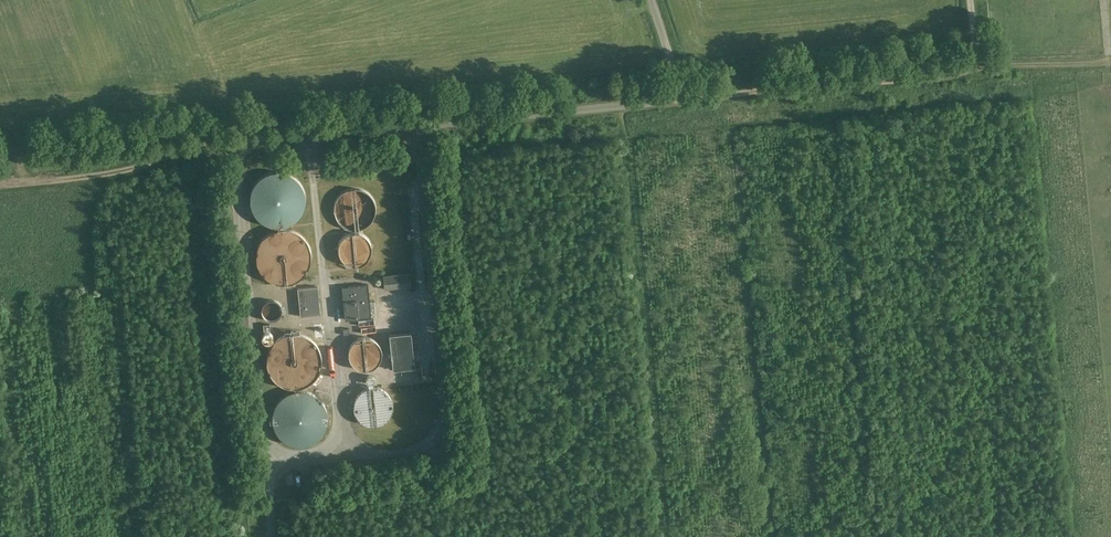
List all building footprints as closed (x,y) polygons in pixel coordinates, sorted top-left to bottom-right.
[(247,162),(252,216),(264,214),(264,208),(270,207),(268,195),(296,192),(293,162),(263,165),(263,160),(247,162)] [(277,273),(284,258),(256,247),(250,261),(277,273)] [(385,289),(412,287),(410,273),(383,276),(385,289)] [(368,284),(343,287),(346,319),(376,316),(375,301),(370,301),(368,284)] [(321,314),(318,286),(297,288),(300,317),(321,314)] [(263,292),(258,304),(272,309),(276,297),(263,292)] [(415,367),(411,333),(390,335),(393,369),(415,367)] [(271,420),(285,437),(293,439),(308,436),(320,427),(323,416),(322,409),(317,408),(320,400),(319,395),(306,380),(300,378),(308,372),(305,371),(295,373),(294,368),(288,366),(283,369),(278,368),(280,362),(278,349),(274,362),(269,363),(270,367),(279,379),(277,381),(277,383),(269,410),(271,420)]
